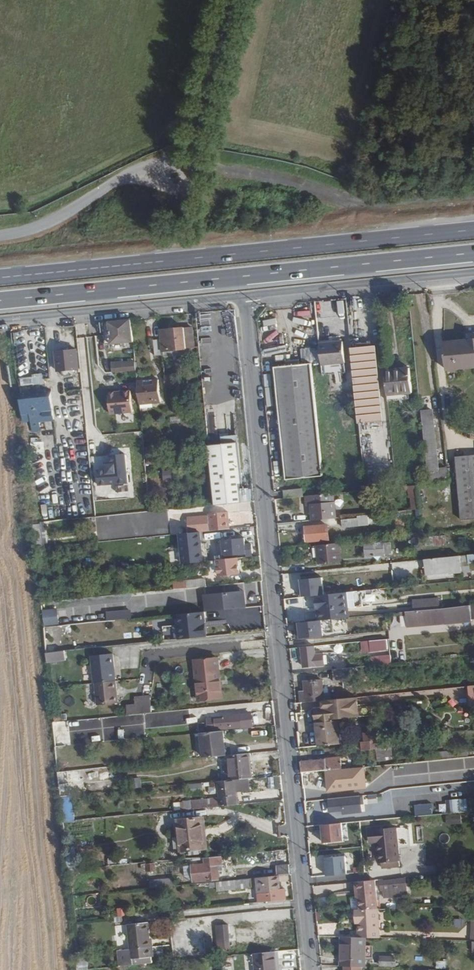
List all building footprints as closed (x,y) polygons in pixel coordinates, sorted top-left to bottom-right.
[(133,343),(131,320),(103,323),(105,346),(133,343)] [(194,348),(192,329),(184,330),(184,328),(159,331),(160,340),(161,352),(186,350),(186,348),(194,348)] [(465,339),(473,338),(473,330),(464,331),(465,339)] [(263,336),(264,341),(276,338),(274,332),(263,336)] [(465,339),(444,341),(447,370),(473,368),(473,338),(465,339)] [(161,352),(160,340),(153,341),(155,357),(162,356),(161,352)] [(345,364),(343,343),(319,345),(322,376),(345,374),(344,364),(345,364)] [(298,350),(300,357),(311,355),(309,347),(298,350)] [(382,422),(375,347),(351,349),(358,425),(382,422)] [(80,370),(77,350),(56,352),(58,372),(80,370)] [(133,360),(109,361),(110,372),(133,371),(133,360)] [(323,477),(312,364),(274,368),(286,481),(323,477)] [(409,395),(406,369),(384,371),(387,396),(409,395)] [(174,386),(173,375),(164,376),(165,387),(174,386)] [(161,403),(159,380),(137,382),(140,405),(161,403)] [(62,404),(60,390),(51,391),(53,405),(62,404)] [(53,405),(51,391),(41,392),(42,398),(37,399),(37,396),(21,398),(23,421),(30,421),(32,433),(41,431),(40,421),(54,420),(53,405)] [(130,413),(128,394),(101,396),(102,416),(130,413)] [(433,409),(421,410),(427,472),(428,472),(439,471),(439,467),(433,409)] [(413,423),(415,440),(423,439),(422,423),(413,423)] [(42,442),(29,443),(30,453),(42,452),(42,442)] [(243,485),(238,444),(209,446),(215,506),(242,504),(240,485),(243,485)] [(456,456),(462,520),(473,519),(473,455),(456,456)] [(100,488),(129,485),(126,457),(112,458),(113,467),(107,467),(108,472),(99,473),(100,488)] [(429,482),(432,482),(433,483),(448,481),(447,467),(439,467),(439,471),(428,472),(429,482)] [(411,477),(412,485),(427,483),(427,478),(422,478),(422,476),(411,477)] [(402,486),(402,499),(409,499),(409,510),(416,509),(416,485),(402,486)] [(303,497),(302,490),(283,491),(284,499),(303,497)] [(336,519),(334,502),(332,502),(331,494),(304,497),(306,507),(311,507),(312,522),(336,519)] [(229,530),(228,512),(209,514),(210,532),(229,530)] [(359,527),(358,519),(338,521),(338,529),(359,527)] [(208,531),(208,522),(192,523),(192,532),(208,531)] [(42,523),(31,525),(32,533),(43,532),(42,523)] [(329,540),(327,526),(305,528),(307,542),(329,540)] [(203,562),(200,533),(180,535),(183,564),(203,562)] [(455,534),(426,537),(427,545),(456,543),(455,534)] [(253,554),(252,545),(246,546),(245,538),(228,540),(229,547),(224,548),(225,557),(253,554)] [(378,543),(374,556),(392,555),(391,542),(378,543)] [(374,556),(378,543),(364,543),(365,556),(374,556)] [(342,563),(340,544),(316,546),(317,565),(342,563)] [(469,560),(468,555),(424,559),(426,575),(470,570),(469,560)] [(240,574),(239,559),(217,561),(218,576),(240,574)] [(206,587),(206,579),(186,581),(187,589),(206,587)] [(161,611),(160,594),(145,596),(145,603),(132,604),(132,613),(161,611)] [(346,618),(344,594),(319,596),(322,621),(332,620),(346,618)] [(243,607),(242,597),(225,599),(226,609),(243,607)] [(413,600),(414,610),(441,608),(440,597),(413,600)] [(454,607),(455,621),(472,619),(470,605),(454,606),(454,607)] [(407,612),(407,615),(408,626),(455,623),(455,621),(454,607),(407,612)] [(42,626),(58,624),(55,608),(40,611),(42,626)] [(127,620),(126,611),(112,613),(113,621),(127,620)] [(205,637),(202,612),(178,615),(181,639),(205,637)] [(334,633),(332,620),(322,621),(294,623),(296,635),(300,635),(301,639),(323,636),(323,634),(334,633)] [(370,641),(370,651),(389,649),(388,639),(380,639),(370,641)] [(325,665),(324,655),(316,656),(315,647),(301,648),(303,668),(325,665)] [(55,667),(54,652),(46,652),(48,668),(55,667)] [(114,667),(113,654),(91,656),(94,683),(95,683),(116,681),(116,679),(112,679),(111,667),(114,667)] [(370,667),(389,666),(389,655),(369,655),(370,667)] [(222,699),(218,658),(194,661),(198,701),(222,699)] [(333,669),(334,683),(343,682),(344,688),(355,687),(354,667),(333,669)] [(324,694),(323,679),(321,679),(320,681),(315,701),(331,699),(330,693),(324,694)] [(119,703),(116,681),(95,683),(98,706),(118,704),(118,703),(119,703)] [(338,719),(356,717),(363,716),(361,696),(331,699),(315,701),(315,709),(313,709),(313,711),(313,713),(313,721),(316,721),(338,719)] [(153,712),(151,699),(152,697),(141,698),(143,713),(153,712)] [(143,713),(141,698),(136,699),(137,706),(129,707),(130,715),(143,713)] [(242,727),(241,715),(232,715),(231,712),(223,713),(223,717),(215,717),(215,716),(206,717),(206,721),(198,722),(198,716),(187,717),(188,732),(242,727)] [(316,721),(318,746),(341,744),(338,719),(316,721)] [(64,740),(63,727),(54,728),(55,741),(64,740)] [(363,732),(364,741),(384,739),(383,730),(363,732)] [(224,747),(223,731),(200,733),(203,758),(229,755),(231,755),(230,747),(224,747)] [(384,739),(364,741),(361,741),(362,750),(377,748),(378,760),(393,759),(392,738),(384,739)] [(469,754),(468,751),(468,749),(437,752),(437,759),(469,756),(469,754)] [(252,778),(249,753),(231,755),(229,755),(231,780),(247,779),(252,778)] [(325,758),(313,760),(313,771),(343,769),(341,757),(325,758)] [(313,771),(313,760),(301,762),(302,773),(313,771)] [(340,794),(338,770),(314,773),(315,780),(313,781),(314,797),(340,794)] [(68,796),(66,771),(58,772),(60,797),(68,796)] [(349,772),(350,782),(352,814),(372,812),(371,796),(361,797),(359,778),(355,778),(355,772),(349,772)] [(239,804),(237,791),(248,790),(247,779),(231,780),(218,782),(221,806),(239,804)] [(352,814),(350,782),(346,782),(346,787),(340,787),(340,794),(341,799),(338,800),(339,815),(352,814)] [(201,783),(188,785),(189,791),(202,789),(201,783)] [(74,819),(74,799),(66,799),(66,819),(74,819)] [(445,800),(445,813),(473,812),(473,799),(445,800)] [(412,806),(414,817),(431,814),(430,803),(412,806)] [(446,815),(446,825),(462,824),(461,814),(446,815)] [(206,849),(203,829),(205,828),(204,817),(177,820),(179,830),(172,831),(174,852),(206,849)] [(319,844),(342,842),(340,823),(317,825),(319,844)] [(379,862),(382,862),(382,867),(400,866),(397,827),(371,830),(372,843),(377,843),(379,862)] [(322,878),(345,877),(344,855),(313,857),(313,868),(322,868),(322,878)] [(224,871),(222,856),(192,859),(194,882),(219,880),(218,872),(224,871)] [(156,873),(156,864),(146,864),(147,873),(156,873)] [(291,874),(290,865),(276,866),(277,876),(291,874)] [(397,878),(399,895),(408,895),(407,877),(397,878)] [(252,888),(251,878),(217,882),(218,891),(252,888)] [(399,895),(397,878),(380,880),(381,891),(383,890),(384,897),(399,896),(399,895)] [(175,886),(174,879),(151,881),(151,889),(175,886)] [(378,898),(376,880),(355,881),(356,890),(358,890),(359,897),(360,909),(379,908),(378,898)] [(287,900),(286,889),(280,889),(280,883),(257,885),(259,903),(287,900)] [(119,915),(128,914),(126,906),(118,907),(119,915)] [(360,909),(355,909),(356,919),(357,919),(358,924),(358,937),(367,937),(381,937),(379,908),(360,909)] [(152,957),(148,923),(129,925),(132,959),(152,957)] [(231,949),(229,924),(217,925),(219,949),(231,949)] [(213,950),(212,936),(204,937),(205,951),(213,950)] [(367,937),(358,937),(342,936),(340,965),(344,965),(362,966),(366,966),(367,937)] [(274,952),(252,954),(254,969),(277,969),(274,952)] [(281,967),(297,966),(296,956),(281,956),(281,967)] [(396,957),(380,956),(380,965),(396,966),(396,957)]
